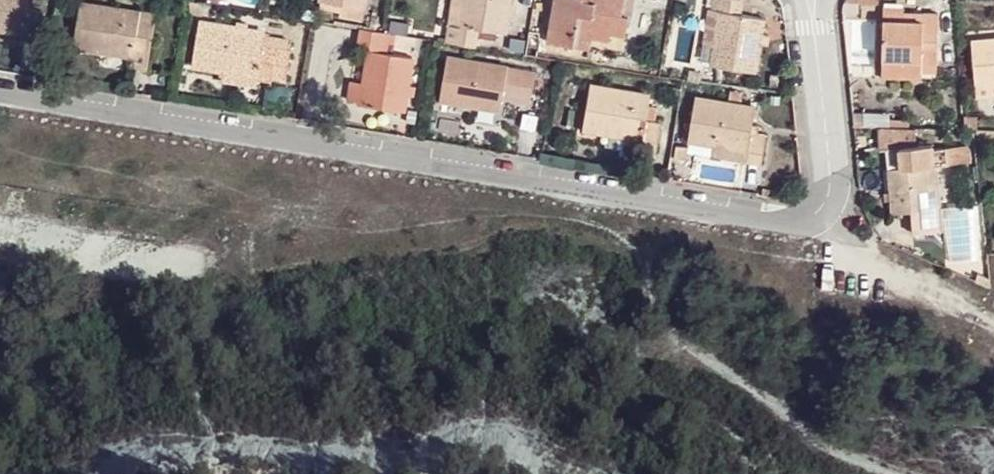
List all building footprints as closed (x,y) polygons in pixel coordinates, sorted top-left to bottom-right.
[(22,38),(21,40),(38,43),(43,13),(27,10),(29,0),(0,0),(0,34),(22,38)] [(341,5),(362,8),(363,0),(320,0),(320,2),(341,5)] [(443,42),(475,47),(478,31),(503,35),(505,20),(508,4),(509,0),(468,0),(463,28),(446,26),(443,42)] [(446,26),(463,28),(468,0),(451,0),(446,26)] [(546,42),(573,46),(575,35),(591,38),(609,41),(609,32),(624,35),(627,17),(620,16),(622,0),(553,0),(546,42)] [(720,14),(717,37),(705,35),(701,63),(753,71),(757,44),(759,35),(761,17),(741,15),(743,0),(712,0),(710,9),(720,10),(720,14)] [(882,12),(897,12),(897,0),(883,0),(882,12)] [(137,35),(139,13),(80,4),(73,46),(133,56),(132,69),(146,71),(152,37),(137,35)] [(516,5),(508,4),(505,20),(513,22),(516,5)] [(362,8),(341,5),(340,12),(360,14),(362,8)] [(897,12),(882,12),(881,77),(919,77),(920,69),(935,70),(937,13),(897,12)] [(156,16),(139,13),(137,35),(152,37),(156,16)] [(717,37),(720,14),(708,13),(705,35),(717,37)] [(237,22),(236,28),(248,31),(250,24),(237,22)] [(248,31),(236,28),(200,23),(193,65),(224,70),(259,75),(286,80),(291,49),(286,49),(265,46),(267,37),(267,34),(248,31)] [(391,33),(383,32),(359,28),(355,48),(368,50),(363,84),(360,104),(402,112),(404,97),(407,84),(411,57),(388,53),(391,33)] [(589,49),(591,38),(575,35),(573,46),(589,49)] [(769,35),(759,35),(757,44),(768,45),(769,35)] [(287,40),(267,37),(265,46),(286,49),(287,40)] [(975,88),(993,87),(993,40),(972,42),(975,88)] [(533,73),(447,59),(440,100),(499,110),(501,98),(528,103),(533,73)] [(257,88),(259,75),(224,70),(222,83),(257,88)] [(360,104),(363,84),(351,81),(348,103),(360,104)] [(414,85),(407,84),(404,97),(411,98),(414,85)] [(975,88),(976,99),(993,97),(993,87),(975,88)] [(648,98),(589,88),(582,130),(642,140),(641,153),(655,154),(659,124),(645,122),(648,98)] [(729,93),(726,104),(738,107),(740,94),(729,93)] [(738,107),(726,104),(695,100),(687,142),(714,146),(745,151),(744,163),(760,165),(764,137),(757,137),(749,135),(750,126),(753,109),(738,107)] [(758,128),(750,126),(749,135),(757,137),(758,128)] [(900,128),(876,128),(879,163),(887,163),(887,151),(902,149),(900,128)] [(745,151),(714,146),(712,157),(744,163),(745,151)] [(929,167),(939,166),(951,165),(949,149),(935,150),(934,146),(902,149),(887,151),(892,215),(911,213),(914,235),(946,232),(943,207),(933,208),(929,167)] [(969,146),(949,149),(951,165),(971,162),(969,146)] [(684,154),(673,152),(672,159),(683,160),(684,154)] [(943,207),(939,166),(929,167),(933,208),(943,207)]
